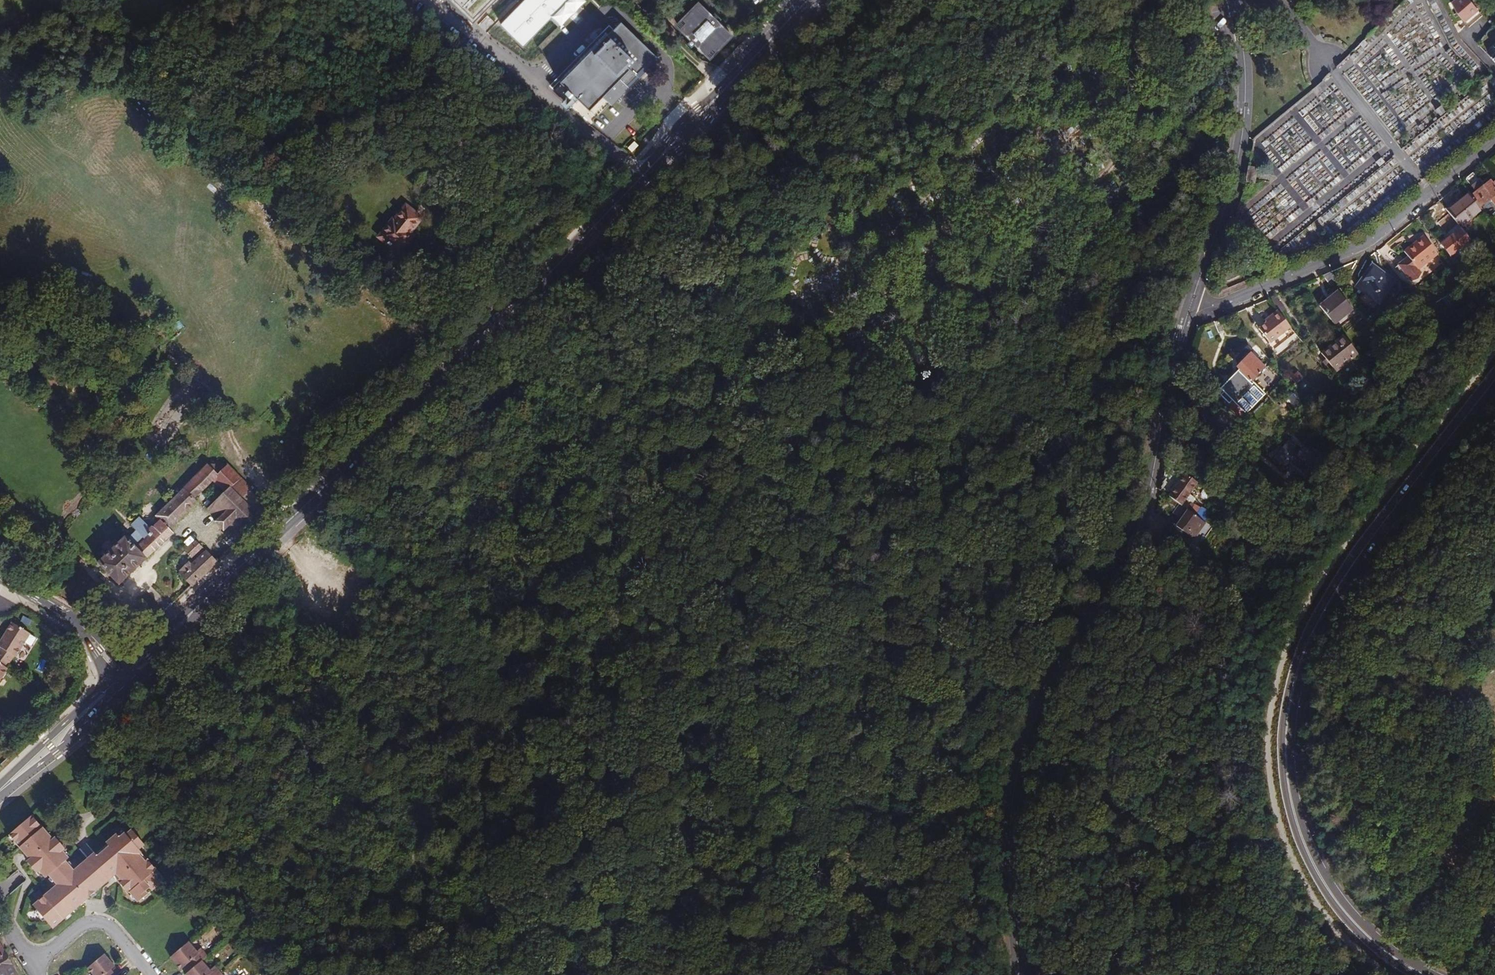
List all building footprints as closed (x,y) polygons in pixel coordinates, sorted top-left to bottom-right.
[(475,23),(497,0),(451,0),(475,23)] [(500,24),(523,46),(559,8),(567,0),(524,0),(500,24)] [(559,8),(568,16),(584,0),(567,0),(559,8)] [(1449,2),(1465,22),(1480,10),(1472,0),(1452,0),(1449,2)] [(710,17),(697,3),(689,12),(691,13),(685,21),(686,23),(679,30),(690,41),(686,45),(690,49),(694,45),(706,55),(712,48),(714,50),(721,43),(723,45),(731,36),(717,24),(721,20),(714,13),(710,17)] [(1490,19),(1474,31),(1484,43),(1494,35),(1494,34),(1494,33),(1494,32),(1494,26),(1490,19)] [(631,32),(620,21),(607,35),(619,45),(631,32)] [(1106,35),(1100,28),(1083,42),(1090,49),(1106,35)] [(631,32),(619,45),(607,35),(605,33),(559,80),(562,83),(554,91),(589,125),(612,101),(655,56),(631,32)] [(749,35),(745,32),(740,37),(744,41),(749,35)] [(1486,52),(1494,61),(1494,44),(1486,52)] [(1311,90),(1317,97),(1328,88),(1323,81),(1311,90)] [(1450,134),(1458,136),(1460,128),(1452,125),(1450,134)] [(634,141),(627,147),(632,152),(638,145),(634,141)] [(1248,167),(1246,181),(1254,183),(1256,168),(1248,167)] [(1476,191),(1471,195),(1480,206),(1491,197),(1494,205),(1494,181),(1493,183),(1490,180),(1483,186),(1473,173),(1466,178),(1476,191)] [(1460,227),(1482,209),(1480,206),(1471,195),(1469,193),(1447,210),(1460,227)] [(1484,205),(1490,213),(1494,210),(1494,207),(1491,200),(1484,205)] [(422,218),(405,205),(393,221),(391,220),(378,238),(399,253),(406,245),(403,242),(410,234),(422,218)] [(1461,227),(1441,243),(1452,256),(1472,239),(1461,227)] [(413,236),(410,234),(403,242),(406,245),(413,236)] [(1420,243),(1426,238),(1424,235),(1418,240),(1420,243)] [(1438,253),(1426,238),(1420,243),(1418,240),(1404,251),(1408,257),(1398,265),(1411,281),(1418,279),(1421,273),(1418,269),(1438,253)] [(1374,309),(1394,280),(1372,264),(1357,286),(1365,292),(1360,299),(1374,309)] [(1226,281),(1241,275),(1237,265),(1222,272),(1226,281)] [(1339,281),(1331,271),(1322,275),(1332,287),(1339,281)] [(1216,286),(1219,292),(1228,288),(1225,283),(1216,286)] [(1320,305),(1334,324),(1353,309),(1338,291),(1320,305)] [(1276,295),(1268,298),(1277,310),(1279,312),(1286,308),(1276,295)] [(1265,320),(1266,322),(1279,312),(1277,310),(1265,320)] [(1266,322),(1259,328),(1271,343),(1291,327),(1279,312),(1266,322)] [(1201,328),(1207,340),(1220,335),(1214,322),(1201,328)] [(1320,353),(1335,372),(1358,354),(1343,335),(1320,353)] [(1246,414),(1266,394),(1252,380),(1264,367),(1250,353),(1237,367),(1239,368),(1219,389),(1246,414)] [(1383,396),(1388,391),(1377,378),(1372,383),(1383,396)] [(1285,395),(1293,405),(1299,399),(1292,390),(1285,395)] [(1178,392),(1176,402),(1191,414),(1196,406),(1178,392)] [(1286,473),(1296,467),(1301,475),(1325,460),(1313,441),(1304,447),(1296,435),(1272,451),(1286,473)] [(1193,539),(1205,522),(1206,523),(1212,514),(1191,503),(1192,503),(1187,498),(1198,483),(1165,459),(1159,489),(1180,504),(1176,509),(1183,514),(1170,531),(1184,541),(1188,535),(1193,539)] [(218,475),(207,464),(183,488),(156,516),(160,520),(150,529),(146,524),(128,541),(124,537),(97,563),(119,586),(173,533),(169,530),(198,502),(194,499),(202,491),(215,479),(227,490),(207,509),(217,520),(215,522),(223,532),(227,529),(239,541),(270,510),(249,491),(252,489),(228,465),(218,475)] [(198,551),(191,544),(184,551),(191,558),(198,551)] [(216,562),(206,551),(190,566),(188,563),(179,571),(183,574),(181,575),(191,586),(216,562)] [(5,667),(13,655),(15,657),(22,646),(29,635),(29,633),(12,623),(0,642),(0,663),(5,667)] [(35,639),(29,635),(22,646),(28,650),(35,639)] [(100,774),(107,782),(113,776),(106,768),(100,774)] [(36,873),(39,871),(45,878),(48,875),(56,884),(37,901),(38,902),(33,906),(51,927),(56,923),(57,924),(83,903),(81,900),(86,896),(87,899),(108,881),(89,859),(74,871),(65,860),(68,857),(62,851),(64,849),(55,837),(52,840),(31,815),(8,835),(24,853),(26,852),(31,857),(29,859),(26,862),(36,873)] [(120,879),(117,881),(126,892),(128,890),(138,902),(148,894),(145,891),(149,888),(151,890),(161,882),(152,873),(156,870),(149,861),(147,863),(139,854),(146,849),(133,833),(138,829),(136,826),(125,836),(124,834),(119,839),(116,836),(105,845),(108,848),(97,858),(113,877),(116,874),(118,872),(122,877),(120,879)] [(94,854),(89,859),(108,881),(113,877),(97,858),(94,854)] [(27,881),(36,873),(26,862),(17,869),(27,881)] [(196,951),(188,942),(170,957),(180,970),(185,966),(188,964),(192,969),(201,960),(207,956),(201,948),(196,951)] [(0,945),(0,974),(17,974),(0,945)] [(87,968),(93,974),(110,974),(107,972),(110,969),(114,966),(104,954),(87,968)] [(192,969),(189,971),(185,974),(220,974),(221,973),(215,966),(210,970),(201,960),(192,969)]
